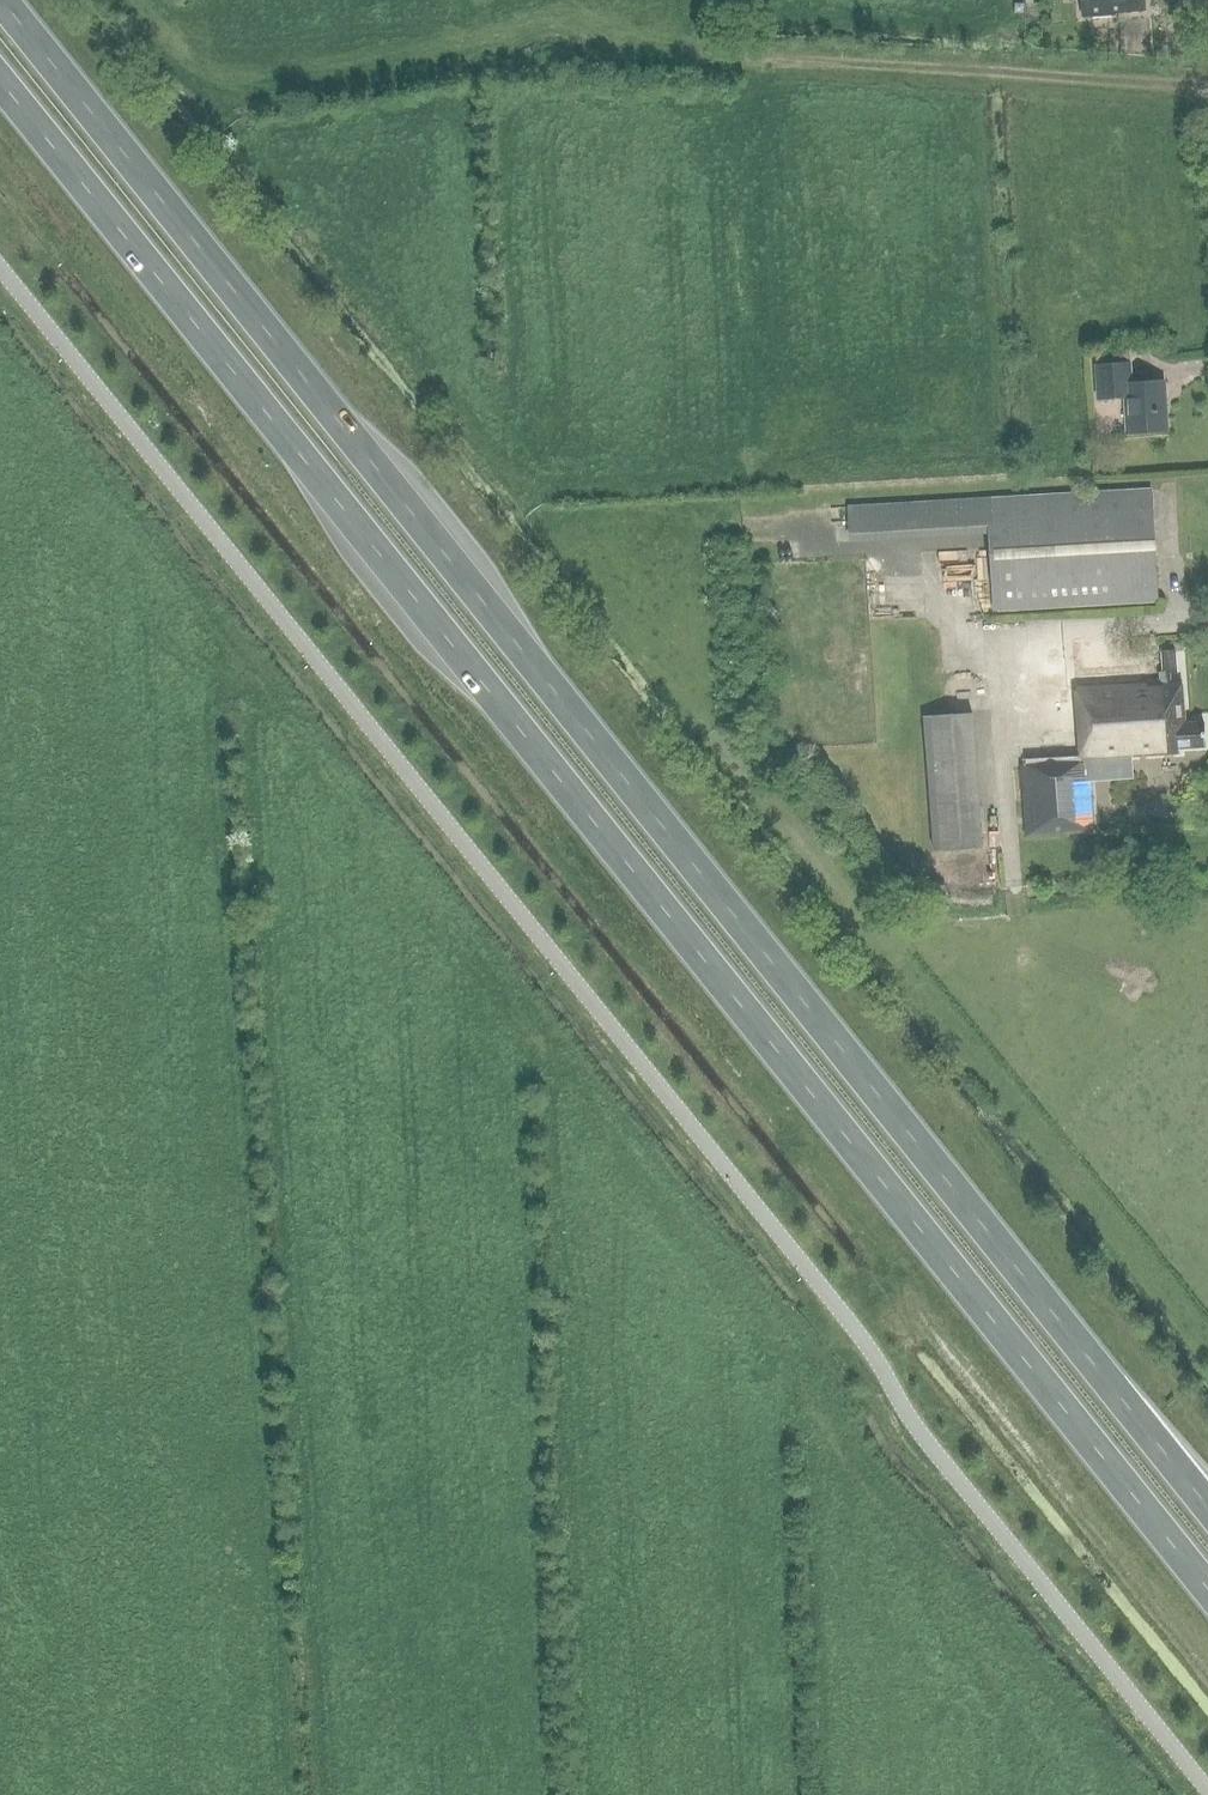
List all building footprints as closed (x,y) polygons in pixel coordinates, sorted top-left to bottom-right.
[(736,19),(753,20),(754,0),(737,0),(736,19)] [(1144,9),(1143,0),(1082,0),(1084,16),(1114,14),(1114,12),(1144,9)] [(1126,398),(1128,433),(1168,430),(1164,383),(1132,385),(1131,365),(1096,368),(1099,400),(1126,398)] [(998,611),(1158,603),(1152,489),(848,505),(849,534),(993,526),(998,611)] [(1159,675),(1160,682),(1075,688),(1080,764),(1021,769),(1026,838),(1091,833),(1086,765),(1174,759),(1174,750),(1206,748),(1204,721),(1185,722),(1182,683),(1172,684),(1172,673),(1176,673),(1175,655),(1161,656),(1163,674),(1159,675)] [(980,709),(929,712),(937,846),(1001,843),(999,803),(986,804),(980,709)]
